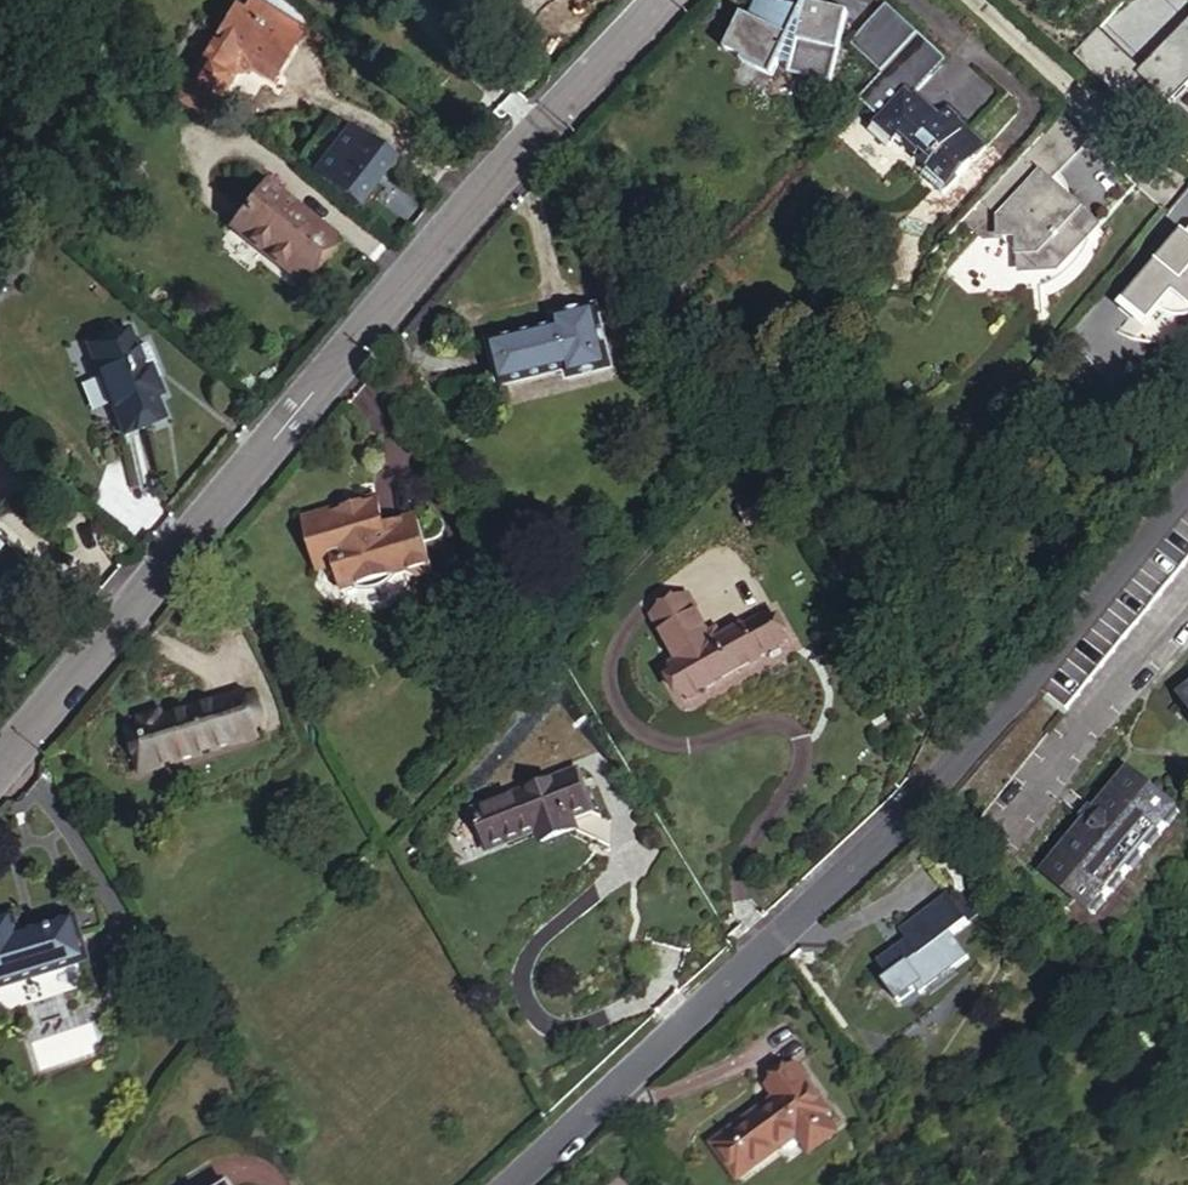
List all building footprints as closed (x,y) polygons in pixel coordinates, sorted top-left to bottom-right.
[(241,18),(293,49),(306,28),(271,0),(252,0),(241,18)] [(756,0),(747,19),(754,23),(764,2),(756,0)] [(754,23),(747,19),(739,15),(722,51),(740,59),(737,64),(768,79),(775,63),(789,67),(787,73),(829,83),(845,12),(804,2),(801,10),(764,2),(754,23)] [(199,48),(183,75),(211,97),(221,81),(228,86),(233,77),(249,74),(270,87),(293,49),(241,18),(232,12),(214,42),(221,46),(215,57),(199,48)] [(1094,71),(1120,96),(1139,77),(1138,75),(1187,24),(1187,14),(1141,63),(1121,44),(1094,71)] [(1121,44),(1099,22),(1073,50),(1094,71),(1121,44)] [(1138,75),(1139,77),(1166,102),(1187,80),(1187,24),(1138,75)] [(918,39),(860,101),(882,119),(873,129),(893,146),(901,137),(931,164),(925,172),(946,191),(987,147),(945,109),(938,116),(913,94),(920,87),(943,61),(918,39)] [(168,101),(198,119),(211,97),(183,75),(168,101)] [(221,81),(211,97),(218,102),(228,86),(221,81)] [(938,116),(945,109),(920,87),(913,94),(938,116)] [(211,97),(198,119),(205,123),(218,102),(211,97)] [(310,111),(301,124),(315,133),(324,120),(310,111)] [(1066,201),(1064,200),(1059,205),(1050,197),(1056,192),(1047,184),(1056,175),(1085,144),(1060,120),(965,220),(984,237),(1002,238),(1019,238),(1019,255),(1018,273),(1038,274),(1055,274),(1086,242),(1097,231),(1066,201)] [(347,130),(311,175),(354,209),(390,165),(347,130)] [(1056,175),(1047,184),(1056,192),(1050,197),(1059,205),(1064,200),(1066,201),(1069,199),(1062,185),(1056,175)] [(263,180),(227,225),(292,281),(330,236),(263,180)] [(1118,334),(1119,335),(1128,340),(1136,344),(1162,314),(1178,328),(1175,332),(1182,345),(1187,343),(1187,239),(1185,237),(1121,310),(1131,319),(1118,334)] [(1019,238),(1002,238),(1002,240),(1004,245),(1007,250),(1012,253),(1016,255),(1019,255),(1019,238)] [(1038,274),(1039,291),(1045,289),(1055,285),(1059,282),(1068,275),(1075,268),(1082,259),(1087,249),(1089,245),(1086,242),(1055,274),(1038,274)] [(571,376),(608,365),(613,364),(597,303),(553,315),(556,325),(490,342),(501,383),(568,366),(571,376)] [(1162,314),(1136,344),(1138,344),(1148,347),(1158,348),(1168,348),(1174,347),(1182,345),(1175,332),(1178,328),(1162,314)] [(123,335),(85,352),(127,439),(164,421),(155,401),(162,397),(148,370),(141,372),(123,335)] [(432,580),(414,523),(382,533),(374,505),(356,511),(357,514),(344,518),(343,515),(299,529),(308,557),(321,553),(328,576),(334,574),(341,600),(353,596),(359,598),(366,598),(372,598),(379,596),(384,593),(388,590),(392,587),(395,583),(405,581),(414,585),(432,580)] [(1056,695),(1082,718),(1187,597),(1187,544),(1056,695)] [(20,570),(0,553),(0,594),(20,570)] [(321,553),(308,557),(315,580),(328,576),(321,553)] [(680,594),(648,614),(675,662),(668,665),(688,698),(759,656),(757,653),(784,637),(768,611),(742,628),(738,623),(708,642),(680,594)] [(241,691),(205,702),(219,746),(256,734),(241,691)] [(219,746),(205,702),(127,727),(140,772),(219,746)] [(593,808),(579,770),(476,806),(486,832),(502,827),(506,839),(538,828),(543,842),(578,830),(572,815),(593,808)] [(1052,878),(1105,922),(1187,823),(1187,818),(1137,776),(1052,878)] [(502,827),(486,832),(490,845),(506,839),(502,827)] [(888,973),(879,979),(893,999),(912,984),(918,992),(966,956),(950,933),(969,919),(948,891),(898,927),(906,937),(877,957),(888,973)] [(91,958),(73,901),(29,915),(22,895),(0,903),(0,987),(91,958)] [(714,1137),(730,1161),(748,1149),(757,1161),(800,1132),(812,1151),(836,1136),(828,1124),(834,1120),(797,1064),(769,1084),(778,1095),(714,1137)] [(748,1149),(730,1161),(738,1173),(757,1161),(748,1149)]
